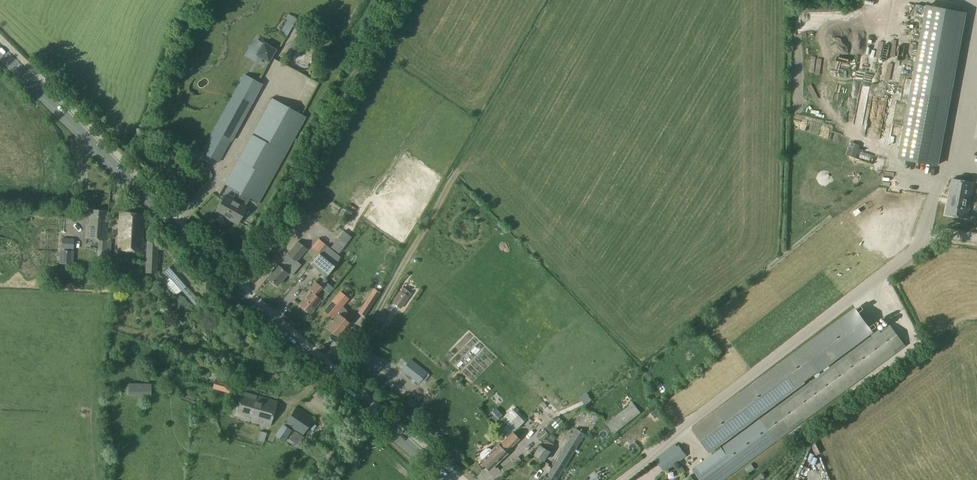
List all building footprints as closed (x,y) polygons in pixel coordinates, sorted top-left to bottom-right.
[(938,165),(966,13),(927,6),(899,157),(938,165)] [(875,73),(891,78),(895,65),(879,60),(875,73)] [(854,88),(869,90),(871,73),(856,72),(854,88)] [(220,162),(263,84),(245,74),(202,152),(220,162)] [(891,94),(892,89),(886,88),(886,85),(870,83),(870,91),(891,94)] [(305,116),(272,98),(225,184),(242,193),(237,201),(225,195),(217,210),(230,218),(230,219),(237,224),(247,206),(247,205),(251,197),(258,202),(305,116)] [(796,136),(793,147),(801,149),(804,138),(796,136)] [(859,148),(849,145),(846,154),(856,157),(859,148)] [(952,178),(946,214),(968,218),(974,182),(952,178)] [(107,211),(90,209),(89,225),(87,225),(86,237),(107,239),(108,226),(106,226),(107,211)] [(144,214),(120,212),(117,249),(141,250),(144,214)] [(339,237),(332,247),(339,253),(346,244),(347,243),(351,237),(350,236),(344,231),(339,237)] [(74,248),(74,240),(63,239),(62,247),(74,248)] [(319,239),(312,247),(313,248),(318,253),(323,248),(325,245),(319,239)] [(156,241),(146,241),(143,271),(153,271),(156,241)] [(268,277),(277,285),(287,274),(290,277),(300,265),(297,262),(307,249),(298,242),(287,254),(289,255),(285,260),(283,259),(278,265),(268,277)] [(340,257),(326,246),(311,264),(326,277),(336,265),(340,257)] [(74,251),(61,250),(60,264),(73,264),(74,251)] [(191,282),(174,263),(165,272),(181,290),(191,282)] [(300,304),(310,312),(320,300),(322,302),(329,294),(316,282),(303,297),(304,299),(300,304)] [(393,302),(401,308),(409,296),(405,293),(407,290),(403,288),(401,291),(393,302)] [(340,291),(324,310),(333,318),(334,317),(335,318),(327,327),(339,337),(350,324),(344,318),(346,316),(345,315),(347,312),(346,311),(346,310),(343,307),(349,298),(340,291)] [(365,316),(378,295),(372,292),(359,312),(365,316)] [(186,302),(182,307),(192,314),(196,310),(186,302)] [(873,337),(774,410),(789,430),(905,345),(901,340),(890,324),(880,331),(874,323),(870,326),(859,312),(864,309),(861,305),(856,309),(856,308),(791,356),(808,379),(871,334),(873,337)] [(693,428),(713,455),(693,469),(702,479),(721,479),(789,430),(774,410),(722,448),(719,445),(808,379),(791,356),(693,428)] [(419,382),(427,372),(411,359),(403,370),(419,382)] [(215,379),(213,388),(222,390),(235,394),(237,385),(225,382),(224,382),(215,379)] [(130,383),(130,394),(156,394),(156,390),(151,390),(151,388),(146,388),(146,383),(130,383)] [(242,392),(235,415),(271,425),(277,401),(242,392)] [(412,397),(408,402),(413,407),(417,402),(412,397)] [(607,423),(614,433),(641,412),(633,402),(607,423)] [(297,407),(286,422),(302,433),(312,418),(297,407)] [(482,461),(483,462),(483,464),(485,466),(487,466),(490,469),(508,452),(507,451),(521,438),(514,431),(520,425),(514,419),(500,432),(506,438),(493,451),(491,448),(486,448),(481,453),(481,457),(484,460),(482,461)] [(576,428),(563,450),(573,455),(586,433),(576,428)] [(793,440),(797,444),(808,434),(804,430),(793,440)] [(264,442),(267,433),(260,431),(257,440),(264,442)] [(289,440),(300,445),(305,437),(295,431),(289,440)] [(541,444),(535,454),(536,455),(543,459),(544,460),(550,450),(549,449),(542,445),(541,444)] [(675,444),(655,459),(665,472),(684,457),(675,444)] [(555,464),(564,469),(573,455),(563,450),(555,464)] [(545,475),(542,479),(550,479),(551,478),(554,479),(558,479),(564,469),(555,464),(547,476),(545,475)]
